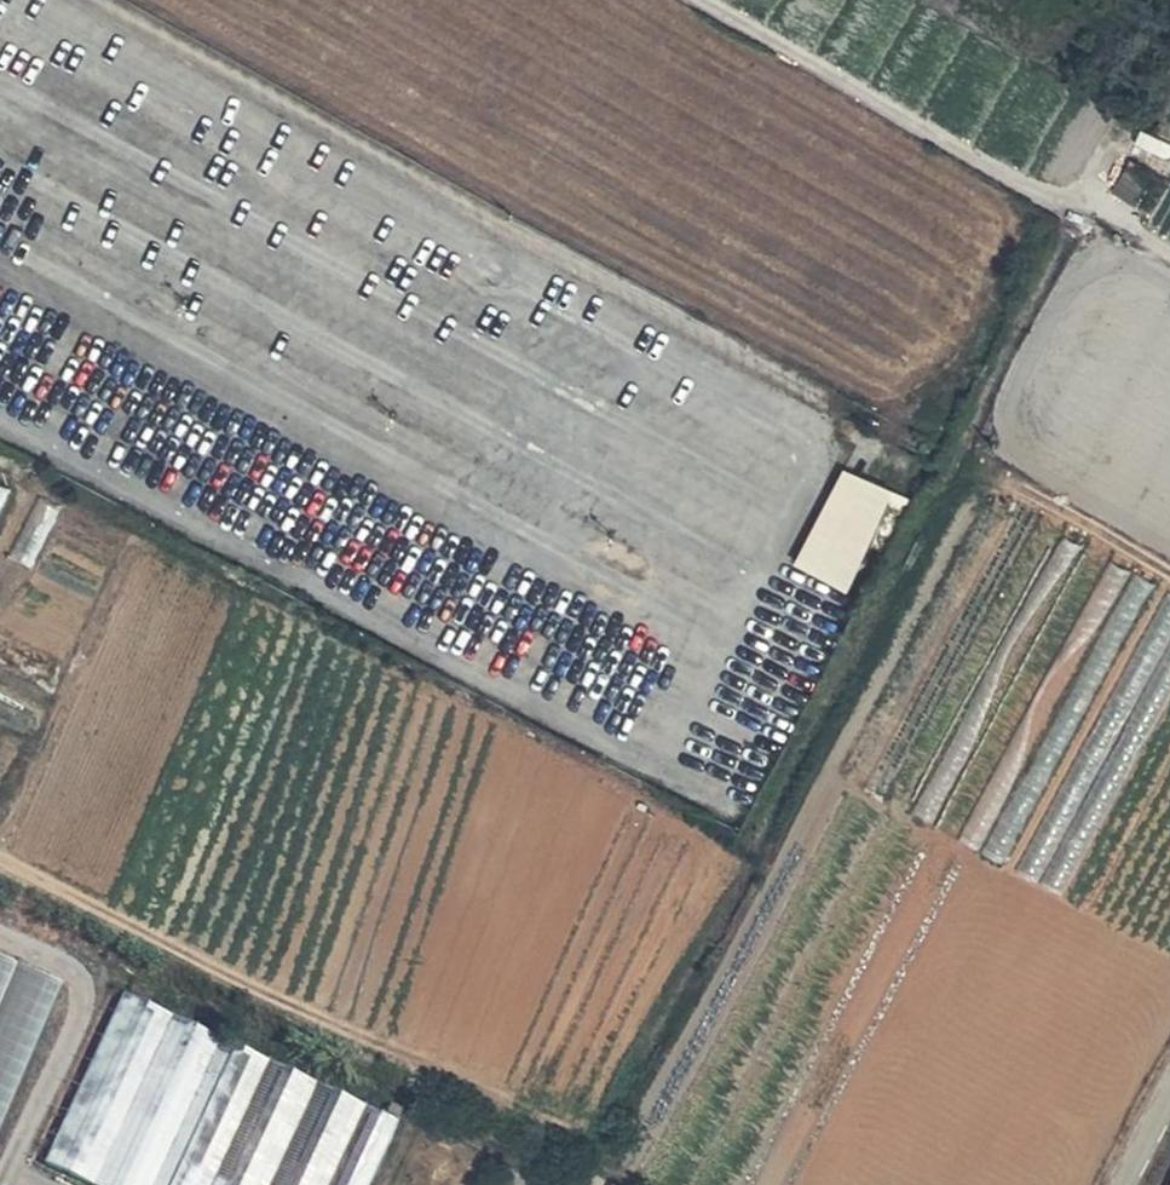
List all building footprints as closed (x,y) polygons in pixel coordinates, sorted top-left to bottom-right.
[(1130,165),(1103,149),(1083,183),(1111,199),(1130,165)] [(799,563),(853,587),(897,487),(844,463),(799,563)] [(11,489),(0,485),(0,513),(11,489)] [(60,978),(0,955),(0,1131),(60,978)] [(83,1184),(371,1184),(401,1106),(118,996),(49,1171),(83,1184)]
